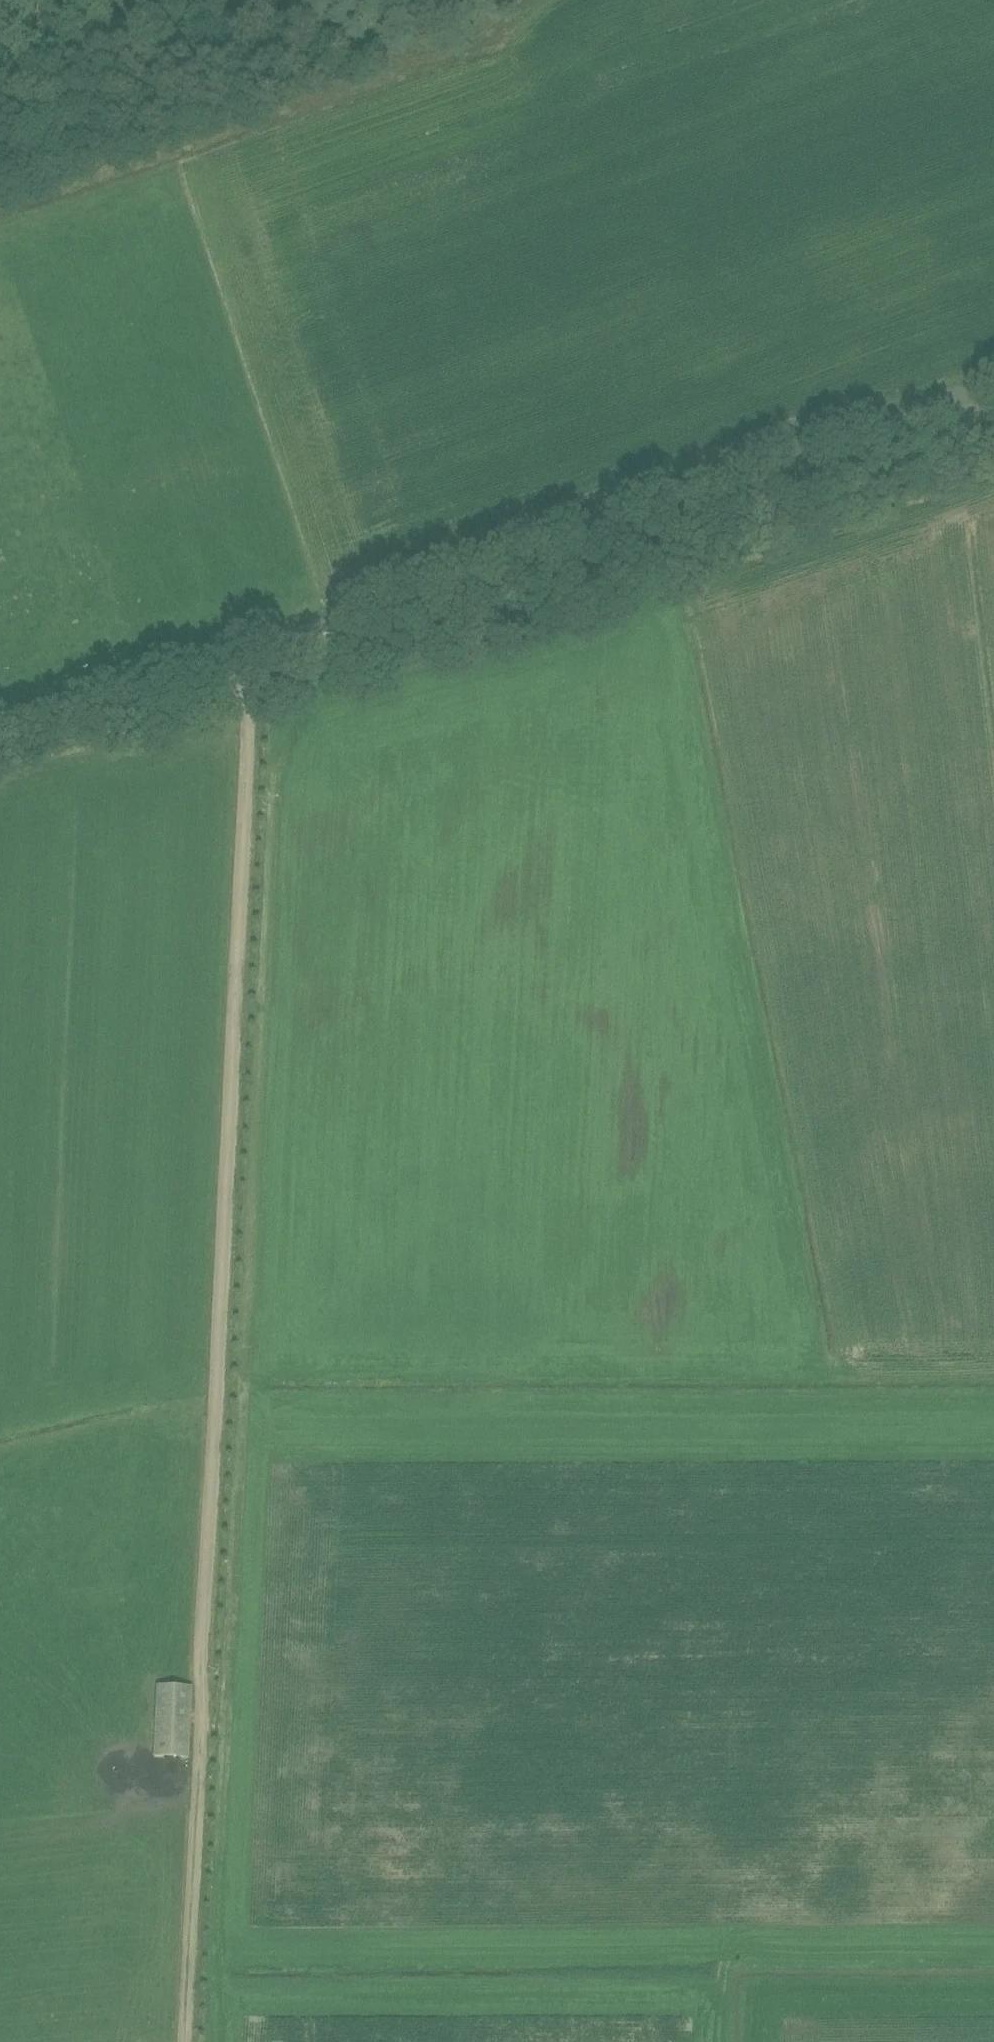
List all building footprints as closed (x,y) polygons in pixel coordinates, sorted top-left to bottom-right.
[(191,1688),(157,1687),(155,1760),(189,1761),(191,1688)]
